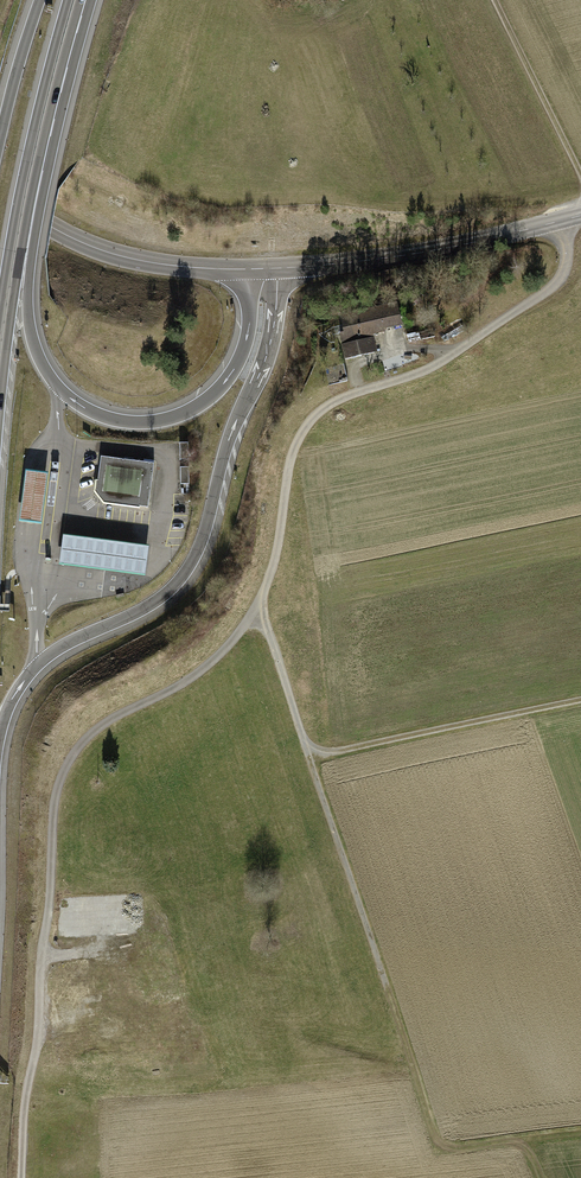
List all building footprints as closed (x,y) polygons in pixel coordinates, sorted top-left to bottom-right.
[(396,305),(342,317),(345,334),(341,335),(346,358),(374,352),(371,343),(374,342),(372,334),(384,331),(383,327),(401,323),(396,305)] [(343,364),(325,368),(328,385),(347,381),(343,364)] [(188,442),(180,443),(180,460),(188,459),(188,442)] [(154,463),(101,456),(98,480),(97,480),(95,491),(104,502),(139,507),(140,505),(148,507),(154,463)] [(189,467),(180,467),(181,484),(189,484),(189,467)] [(26,469),(19,522),(41,525),(48,472),(26,469)] [(63,534),(59,563),(146,575),(149,545),(63,534)] [(146,940),(146,958),(158,958),(157,940),(146,940)] [(132,1026),(115,1029),(118,1044),(135,1041),(132,1026)] [(78,1037),(57,1038),(58,1052),(80,1051),(78,1037)] [(93,1054),(95,1066),(103,1064),(101,1053),(93,1054)]
